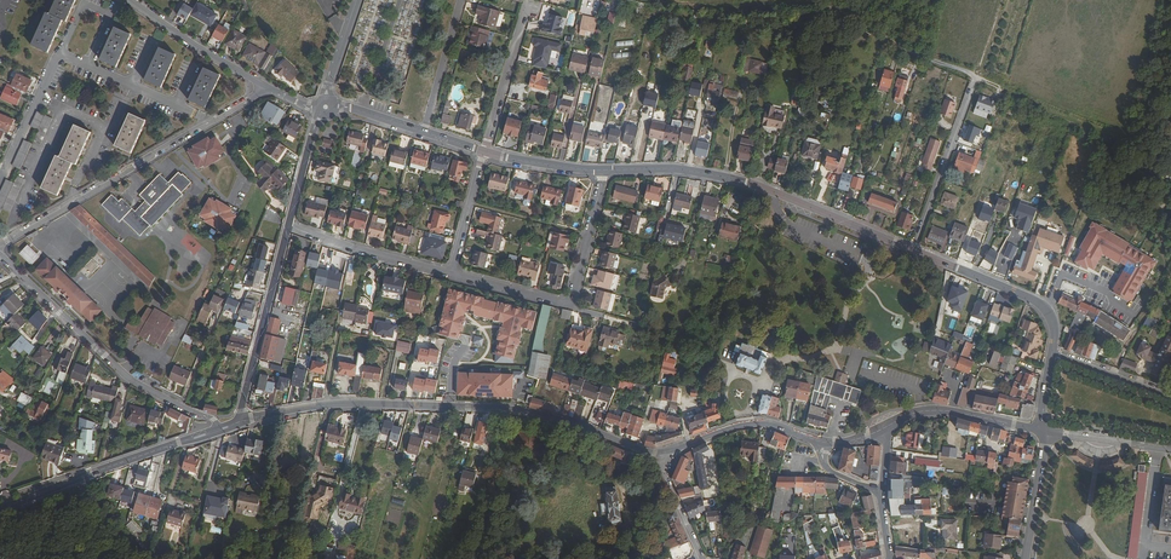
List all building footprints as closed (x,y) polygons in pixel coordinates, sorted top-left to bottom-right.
[(33,43),(49,51),(64,19),(68,20),(77,0),(57,0),(51,13),(47,11),(33,43)] [(206,0),(199,0),(199,1),(218,11),(219,7),(206,0)] [(499,8),(478,2),(475,11),(481,12),(478,21),(494,25),(499,8)] [(217,16),(198,5),(191,16),(211,27),(217,16)] [(543,22),(541,28),(560,33),(562,26),(558,26),(561,15),(549,12),(546,22),(543,22)] [(595,27),(597,18),(583,14),(579,31),(593,35),(593,33),(595,27)] [(215,46),(218,39),(227,43),(233,28),(220,23),(210,44),(215,46)] [(487,27),(472,23),(470,28),(473,29),(469,41),(485,45),(489,32),(485,31),(487,27)] [(133,32),(116,25),(101,57),(117,65),(133,32)] [(246,37),(234,31),(226,43),(238,50),(246,37)] [(562,44),(535,38),(533,46),(537,47),(534,61),(548,65),(551,51),(560,53),(562,44)] [(161,45),(145,78),(162,86),(178,53),(161,45)] [(266,55),(248,45),(242,57),(257,64),(259,60),(262,61),(260,66),(265,69),(272,56),(267,53),(266,55)] [(585,68),(589,53),(572,49),(569,64),(585,68)] [(601,74),(604,59),(592,56),(588,71),(601,74)] [(751,58),(748,69),(765,73),(768,62),(751,58)] [(298,73),(284,61),(274,71),(280,77),(282,74),(290,82),(298,73)] [(682,65),(681,70),(683,71),(682,75),(683,76),(689,78),(691,68),(682,65)] [(204,66),(189,99),(206,106),(221,73),(204,66)] [(894,72),(884,68),(880,83),(890,87),(894,72)] [(683,71),(681,70),(679,77),(689,80),(689,78),(683,76),(682,75),(683,71)] [(7,86),(2,96),(17,103),(23,88),(28,90),(33,79),(18,72),(13,83),(15,84),(13,88),(7,86)] [(900,101),(909,75),(900,72),(898,76),(897,76),(895,84),(899,85),(894,98),(900,101)] [(536,76),(533,85),(546,88),(547,82),(544,81),(545,78),(540,77),(536,76)] [(644,105),(660,108),(663,95),(660,94),(661,85),(650,83),(648,90),(647,90),(644,105)] [(735,90),(724,87),(723,93),(734,96),(735,90)] [(713,89),(708,88),(707,95),(719,98),(720,91),(713,89)] [(570,108),(574,92),(564,90),(563,94),(562,94),(559,106),(570,108)] [(981,93),(976,106),(992,112),(997,99),(981,93)] [(945,98),(940,112),(951,116),(956,102),(945,98)] [(268,103),(258,119),(267,125),(272,118),(278,122),(285,111),(276,105),(275,107),(268,103)] [(774,108),(767,106),(762,123),(780,127),(783,114),(773,112),(774,108)] [(468,127),(472,113),(461,109),(456,123),(468,127)] [(32,125),(39,128),(46,114),(46,113),(38,110),(32,125)] [(130,111),(115,144),(131,151),(146,119),(130,111)] [(6,128),(10,130),(15,119),(0,112),(0,140),(6,128)] [(39,128),(34,140),(41,143),(53,117),(46,114),(39,128)] [(452,125),(453,116),(444,115),(443,123),(452,125)] [(521,120),(507,115),(502,130),(508,132),(507,134),(512,135),(513,133),(517,135),(521,120)] [(291,118),(285,127),(295,135),(302,125),(291,118)] [(695,120),(684,118),(680,137),(685,138),(691,140),(695,120)] [(652,121),(648,136),(654,137),(654,135),(663,138),(664,136),(667,124),(652,121)] [(584,125),(572,122),(569,135),(581,138),(584,125)] [(667,124),(664,136),(669,138),(670,138),(670,136),(678,138),(681,126),(672,123),(667,122),(667,124)] [(42,186),(58,193),(73,161),(76,162),(91,130),(75,123),(61,154),(59,153),(59,154),(57,154),(42,186)] [(529,123),(524,139),(532,141),(533,139),(542,142),(546,128),(529,123)] [(633,146),(638,127),(626,124),(622,140),(629,142),(629,143),(629,145),(633,146)] [(621,130),(606,126),(604,134),(603,139),(609,140),(610,139),(613,139),(618,141),(621,130)] [(604,134),(588,130),(585,143),(590,144),(590,143),(601,146),(603,139),(604,134)] [(363,135),(349,132),(346,143),(361,146),(363,135)] [(561,145),(564,134),(552,132),(550,143),(561,145)] [(196,146),(190,150),(200,167),(206,163),(207,165),(222,156),(220,152),(227,149),(218,134),(212,138),(210,135),(195,144),(196,146)] [(286,145),(274,136),(265,149),(277,157),(286,145)] [(933,164),(942,139),(932,136),(923,161),(925,162),(924,166),(932,169),(933,164)] [(14,164),(21,167),(33,142),(26,139),(14,164)] [(323,139),(321,146),(330,149),(332,142),(323,139)] [(384,157),(388,144),(384,143),(379,142),(380,141),(374,139),(372,147),(374,147),(372,153),(384,157)] [(820,144),(806,140),(802,154),(816,157),(820,144)] [(753,148),(739,144),(736,156),(750,159),(753,148)] [(405,164),(407,153),(402,152),(398,151),(399,150),(393,149),(390,160),(405,164)] [(426,167),(429,155),(414,150),(411,163),(426,167)] [(958,152),(953,163),(969,169),(974,158),(958,152)] [(384,157),(372,153),(371,159),(383,162),(384,157)] [(447,170),(450,157),(446,156),(446,158),(440,157),(434,155),(431,168),(442,171),(443,169),(447,170)] [(841,171),(844,159),(840,158),(840,160),(825,156),(824,160),(826,160),(824,166),(841,171)] [(788,160),(777,157),(774,169),(785,172),(788,160)] [(454,158),(449,178),(459,181),(462,169),(464,170),(467,162),(454,158)] [(288,177),(277,166),(273,170),(270,167),(271,165),(266,160),(257,169),(262,174),(266,178),(267,176),(272,181),(278,187),(288,177)] [(405,164),(390,160),(389,165),(403,169),(405,164)] [(980,174),(983,162),(978,161),(975,172),(980,174)] [(330,183),(335,166),(318,162),(316,168),(316,170),(321,171),(318,180),(330,183)] [(340,168),(335,166),(330,183),(335,184),(340,168)] [(150,224),(152,226),(184,193),(183,191),(193,180),(183,171),(182,172),(179,169),(169,180),(160,172),(140,193),(146,199),(136,209),(122,196),(119,199),(112,192),(102,203),(120,220),(123,217),(141,234),(150,224)] [(852,175),(842,171),(841,175),(838,185),(848,188),(852,175)] [(491,172),(487,186),(505,191),(508,179),(500,177),(501,175),(491,172)] [(841,175),(833,173),(828,185),(837,188),(838,185),(841,175)] [(15,181),(3,207),(10,210),(25,177),(18,174),(15,181)] [(266,178),(262,174),(259,177),(267,186),(272,181),(267,176),(266,178)] [(263,190),(267,186),(259,177),(257,175),(254,177),(263,190)] [(860,188),(863,178),(853,175),(850,186),(860,188)] [(536,182),(519,177),(516,189),(525,192),(525,195),(532,197),(536,182)] [(3,207),(15,181),(8,178),(0,195),(0,214),(3,207)] [(652,186),(649,185),(646,197),(660,201),(663,189),(655,187),(655,189),(651,188),(652,186)] [(562,191),(545,186),(542,198),(545,199),(552,200),(551,203),(558,205),(562,191)] [(617,186),(614,197),(635,202),(639,190),(626,187),(625,188),(617,186)] [(571,187),(567,203),(573,205),(578,206),(581,197),(582,197),(584,191),(571,187)] [(692,194),(676,190),(673,202),(689,206),(692,194)] [(894,210),(897,201),(871,191),(868,200),(894,210)] [(945,191),(941,203),(954,208),(958,196),(945,191)] [(718,197),(704,193),(700,210),(713,214),(718,197)] [(319,215),(324,216),(328,198),(317,195),(316,201),(307,199),(303,213),(314,216),(314,214),(319,215)] [(218,199),(212,196),(202,213),(208,217),(207,219),(223,227),(225,224),(231,228),(239,213),(233,210),(235,206),(219,197),(218,199)] [(852,198),(846,196),(843,205),(849,207),(852,198)] [(1008,200),(999,197),(994,209),(1003,212),(1008,200)] [(905,199),(896,224),(909,229),(911,223),(910,223),(917,203),(905,199)] [(1015,229),(1028,233),(1036,209),(1017,203),(1013,218),(1018,220),(1015,229)] [(82,204),(72,210),(111,247),(118,239),(82,204)] [(342,228),(347,210),(340,208),(338,213),(330,210),(326,222),(337,224),(336,226),(342,228)] [(429,223),(428,228),(443,232),(446,220),(448,221),(450,214),(435,210),(432,224),(429,223)] [(368,215),(351,211),(347,226),(354,228),(355,226),(359,227),(364,228),(368,215)] [(489,223),(487,232),(491,233),(497,234),(502,217),(484,213),(482,221),(489,223)] [(640,216),(626,213),(625,219),(626,219),(627,220),(625,230),(635,233),(640,216)] [(955,220),(949,218),(946,226),(952,228),(954,222),(955,220)] [(386,224),(371,220),(368,235),(372,236),(373,234),(376,234),(376,236),(383,237),(386,224)] [(723,221),(722,234),(739,236),(741,228),(738,228),(739,223),(723,221)] [(1065,232),(1035,221),(1034,225),(1030,236),(1027,245),(1023,256),(1022,260),(1016,258),(1011,271),(1034,279),(1038,267),(1032,265),(1034,260),(1039,246),(1041,246),(1043,242),(1060,248),(1065,232)] [(1120,237),(1093,221),(1078,247),(1081,249),(1074,260),(1086,268),(1088,265),(1093,268),(1102,252),(1125,265),(1112,289),(1131,300),(1154,258),(1120,237)] [(968,228),(954,222),(952,228),(949,234),(963,240),(968,228)] [(686,228),(667,223),(663,237),(682,242),(686,228)] [(931,224),(926,237),(935,241),(936,239),(942,241),(946,230),(931,224)] [(986,230),(971,225),(967,236),(981,242),(986,230)] [(409,244),(413,230),(396,226),(393,238),(398,240),(402,241),(401,242),(409,244)] [(623,233),(611,230),(607,246),(619,249),(623,233)] [(445,237),(424,231),(423,236),(425,236),(421,249),(431,252),(431,253),(442,256),(446,241),(444,241),(445,237)] [(1024,234),(1016,231),(1013,241),(1021,243),(1024,234)] [(555,232),(550,248),(563,251),(565,242),(566,243),(568,236),(555,232)] [(497,234),(491,233),(490,236),(487,248),(499,251),(502,236),(497,234)] [(1024,234),(1021,243),(1027,245),(1030,236),(1024,234)] [(1069,256),(1076,238),(1071,236),(1063,254),(1069,256)] [(153,273),(118,239),(111,247),(146,281),(153,273)] [(1012,261),(1018,248),(1009,244),(1003,256),(1012,261)] [(28,245),(21,253),(32,263),(39,256),(28,245)] [(269,248),(260,246),(257,257),(266,260),(269,248)] [(983,261),(993,265),(999,253),(988,248),(983,261)] [(305,252),(296,250),(290,273),(300,276),(301,270),(303,271),(305,263),(303,263),(305,252)] [(617,253),(605,250),(603,260),(602,259),(600,265),(613,269),(617,253)] [(488,254),(475,251),(472,264),(485,268),(488,254)] [(93,257),(86,264),(94,272),(101,265),(97,261),(101,258),(99,256),(96,260),(93,257)] [(266,260),(257,257),(253,268),(263,271),(266,260)] [(49,258),(38,269),(57,286),(56,287),(60,291),(61,290),(69,298),(69,299),(73,303),(74,302),(92,320),(103,309),(49,258)] [(535,279),(540,263),(530,260),(530,261),(521,259),(517,273),(523,275),(524,273),(527,274),(531,275),(530,278),(535,279)] [(558,286),(564,265),(550,261),(548,272),(552,273),(550,284),(552,284),(556,285),(558,286)] [(251,268),(247,285),(261,288),(264,271),(263,271),(253,268),(251,268)] [(330,271),(318,268),(314,283),(326,286),(330,271)] [(614,274),(599,270),(598,276),(597,279),(594,278),(592,284),(610,289),(614,274)] [(157,276),(153,273),(146,281),(151,286),(157,276)] [(654,279),(650,294),(662,297),(665,287),(671,283),(664,273),(654,279)] [(395,277),(387,276),(384,289),(403,293),(406,280),(398,278),(395,277)] [(1035,293),(1041,295),(1045,285),(1039,283),(1035,293)] [(296,288),(286,286),(282,302),(291,304),(296,288)] [(537,310),(450,286),(437,329),(457,334),(465,309),(502,320),(493,351),(493,359),(511,361),(521,326),(532,330),(537,310)] [(968,291),(952,286),(946,302),(952,304),(951,307),(961,310),(968,291)] [(612,293),(600,290),(598,298),(596,298),(594,307),(607,310),(612,293)] [(407,291),(405,304),(421,308),(424,294),(418,293),(407,291)] [(1062,292),(1057,301),(1076,310),(1080,300),(1082,296),(1076,293),(1074,297),(1062,292)] [(5,304),(15,314),(17,313),(26,304),(22,301),(21,302),(14,295),(5,304)] [(210,304),(206,302),(200,314),(209,319),(209,317),(213,309),(218,311),(224,299),(215,295),(210,304)] [(240,303),(228,298),(224,309),(235,313),(240,303)] [(1099,309),(1080,300),(1076,310),(1069,326),(1072,328),(1064,348),(1070,350),(1085,313),(1095,318),(1098,310),(1099,309)] [(346,301),(343,316),(354,319),(354,320),(366,323),(369,308),(357,305),(358,304),(346,301)] [(989,306),(976,301),(970,316),(983,321),(989,306)] [(256,305),(244,302),(240,315),(253,318),(256,305)] [(998,304),(993,302),(989,313),(999,317),(999,318),(1009,322),(1014,309),(1008,306),(1008,308),(1003,306),(1003,304),(1000,303),(998,304)] [(542,303),(531,352),(545,354),(550,305),(542,303)] [(142,330),(140,335),(157,345),(158,343),(159,341),(164,344),(175,325),(170,322),(171,320),(173,317),(156,307),(155,310),(153,312),(148,309),(137,327),(142,330)] [(562,317),(571,319),(573,310),(564,308),(562,317)] [(213,309),(209,317),(211,318),(214,312),(217,313),(218,311),(213,309)] [(1128,330),(1098,310),(1095,318),(1094,319),(1094,320),(1123,338),(1128,330)] [(27,322),(17,313),(15,314),(9,321),(12,325),(14,324),(15,325),(20,330),(27,322)] [(271,316),(261,356),(280,361),(286,339),(275,336),(280,318),(271,316)] [(397,336),(398,322),(375,321),(374,335),(397,336)] [(1035,325),(1024,321),(1022,328),(1027,330),(1021,346),(1029,350),(1028,352),(1035,355),(1037,349),(1037,348),(1034,347),(1036,342),(1037,343),(1040,336),(1039,336),(1039,333),(1037,328),(1034,326),(1035,325)] [(127,328),(140,335),(142,330),(137,327),(131,323),(127,328)] [(1143,324),(1137,334),(1139,335),(1144,327),(1159,333),(1161,331),(1143,324)] [(242,328),(236,326),(232,335),(239,337),(242,328)] [(571,329),(566,345),(586,350),(592,329),(584,327),(583,331),(583,333),(578,332),(571,329)] [(620,332),(603,327),(598,346),(609,349),(610,345),(613,346),(614,344),(621,346),(624,335),(619,333),(620,332)] [(964,335),(954,331),(952,337),(962,340),(964,335)] [(186,334),(183,340),(191,344),(194,337),(186,334)] [(944,362),(955,367),(959,356),(948,351),(951,342),(934,335),(933,334),(931,343),(931,345),(930,346),(930,347),(929,350),(929,351),(940,355),(939,358),(945,360),(944,362)] [(1139,335),(1137,334),(1133,339),(1130,344),(1130,345),(1133,346),(1139,335)] [(21,352),(30,343),(22,335),(10,348),(12,350),(15,347),(21,352)] [(476,335),(473,345),(483,347),(485,337),(476,335)] [(1150,371),(1160,376),(1170,353),(1170,336),(1168,335),(1160,351),(1159,350),(1158,350),(1157,350),(1157,351),(1156,351),(1156,352),(1156,353),(1157,354),(1158,354),(1157,357),(1143,351),(1141,356),(1154,362),(1150,371)] [(411,339),(398,336),(396,346),(409,349),(411,339)] [(237,343),(230,341),(227,348),(249,354),(253,341),(239,337),(237,343)] [(1085,341),(1080,354),(1089,356),(1094,342),(1085,339),(1085,341)] [(1078,342),(1074,351),(1080,354),(1085,341),(1082,340),(1081,343),(1078,342)] [(972,343),(966,341),(959,356),(955,367),(968,372),(972,360),(966,358),(972,343)] [(1094,342),(1089,356),(1094,358),(1099,344),(1094,342)] [(50,348),(44,344),(35,357),(45,364),(53,353),(48,350),(50,348)] [(767,356),(742,346),(735,364),(743,366),(754,370),(753,371),(760,373),(767,356)] [(994,348),(990,359),(996,361),(1000,350),(994,348)] [(318,351),(313,350),(309,367),(312,368),(312,370),(325,373),(327,364),(330,364),(332,354),(326,353),(324,362),(316,360),(318,351)] [(63,384),(75,354),(69,352),(67,359),(59,356),(55,368),(61,370),(56,382),(58,383),(59,382),(63,384)] [(531,352),(528,375),(539,378),(540,377),(541,377),(545,354),(531,352)] [(1017,358),(1006,354),(1000,368),(1012,372),(1017,358)] [(364,365),(365,357),(358,356),(356,364),(340,362),(338,373),(355,376),(354,383),(352,394),(359,395),(362,379),(362,376),(364,365)] [(282,370),(278,389),(284,390),(285,386),(289,387),(291,379),(283,377),(287,360),(285,359),(283,364),(282,370)] [(1137,364),(1124,359),(1120,367),(1134,372),(1137,364)] [(399,367),(406,370),(408,363),(402,361),(399,367)] [(666,364),(662,363),(660,372),(675,376),(676,370),(673,369),(675,363),(666,361),(666,364)] [(77,364),(72,377),(86,382),(91,366),(88,365),(87,367),(77,364)] [(170,378),(187,385),(192,372),(175,365),(170,378)] [(364,365),(362,376),(384,379),(386,369),(364,365)] [(598,396),(600,388),(560,375),(561,371),(555,369),(555,368),(549,366),(547,372),(553,374),(550,383),(597,398),(598,396)] [(295,367),(292,384),(305,387),(308,369),(295,367)] [(434,370),(417,367),(414,380),(431,383),(434,370)] [(1017,376),(1009,394),(1014,395),(1016,395),(1016,394),(1022,396),(1023,397),(1032,374),(1025,371),(1024,375),(1022,378),(1019,377),(1017,376)] [(0,379),(0,387),(5,392),(13,383),(7,378),(9,375),(5,372),(0,379)] [(513,374),(458,372),(457,394),(512,396),(513,374)] [(860,388),(851,385),(843,383),(845,374),(843,374),(840,373),(839,377),(834,375),(833,379),(816,374),(806,421),(827,426),(832,410),(826,408),(830,394),(846,399),(852,401),(856,402),(860,388)] [(973,387),(976,379),(976,378),(970,376),(969,376),(966,387),(970,388),(973,389),(973,387)] [(274,392),(277,379),(269,377),(268,381),(260,379),(258,388),(257,388),(256,393),(263,395),(264,390),(274,392)] [(604,377),(602,383),(613,387),(615,381),(604,377)] [(225,380),(216,378),(213,386),(215,387),(215,388),(222,390),(225,380)] [(407,390),(408,381),(396,379),(395,388),(407,390)] [(772,385),(782,387),(784,379),(780,379),(780,381),(774,379),(772,385)] [(810,384),(788,379),(785,393),(807,398),(810,384)] [(627,388),(627,389),(635,389),(636,382),(621,380),(621,388),(627,388)] [(118,393),(120,387),(115,386),(114,388),(96,383),(93,397),(116,403),(118,393)] [(940,384),(937,383),(932,399),(947,403),(950,390),(942,388),(943,385),(940,384)] [(600,388),(598,396),(610,401),(615,390),(612,389),(601,385),(600,388)] [(323,397),(325,388),(314,386),(312,398),(323,397)] [(960,394),(957,405),(962,406),(964,406),(970,388),(966,387),(963,386),(960,394)] [(678,389),(669,387),(667,399),(671,400),(676,401),(678,389)] [(975,394),(972,406),(980,408),(982,402),(986,402),(984,410),(993,412),(994,412),(997,400),(999,391),(998,392),(996,392),(994,398),(975,394)] [(1005,402),(1008,394),(1007,394),(1005,393),(999,391),(997,400),(1005,402)] [(22,393),(19,400),(28,405),(32,397),(22,393)] [(123,394),(118,393),(116,403),(112,419),(118,420),(123,400),(122,400),(123,394)] [(778,397),(762,393),(758,411),(779,416),(782,407),(777,406),(778,403),(777,403),(778,397)] [(1009,394),(1008,394),(1005,402),(1006,403),(1018,405),(1018,404),(1020,398),(1014,397),(1014,395),(1009,394)] [(546,400),(533,396),(532,398),(530,407),(553,413),(553,412),(555,406),(545,403),(546,400)] [(568,416),(573,417),(576,406),(579,397),(574,396),(568,416)] [(1024,402),(1022,402),(1022,405),(1019,416),(1027,418),(1032,415),(1034,402),(1027,398),(1026,404),(1024,404),(1024,402)] [(50,404),(40,399),(32,415),(42,419),(46,411),(48,412),(50,409),(48,408),(50,404)] [(676,401),(671,400),(669,407),(678,409),(676,401)] [(718,410),(719,403),(713,402),(713,407),(704,410),(708,421),(721,417),(718,410)] [(980,408),(972,406),(971,407),(976,408),(984,410),(986,402),(982,402),(980,408)] [(207,403),(204,410),(217,414),(218,407),(207,403)] [(576,406),(573,417),(580,419),(583,408),(576,406)] [(131,407),(127,421),(144,425),(147,411),(131,407)] [(191,417),(171,407),(168,414),(179,419),(180,418),(186,420),(183,428),(188,429),(191,417)] [(596,418),(603,421),(607,411),(600,408),(596,418)] [(705,422),(708,421),(704,410),(699,411),(700,414),(694,416),(698,425),(705,422)] [(152,411),(149,421),(163,424),(166,414),(152,411)] [(498,422),(507,423),(508,421),(509,414),(500,412),(498,422)] [(632,414),(626,413),(624,412),(622,416),(608,412),(605,420),(629,428),(631,423),(629,422),(632,414)] [(660,415),(658,422),(664,425),(667,414),(661,412),(660,415)] [(629,428),(628,431),(638,435),(644,418),(644,417),(632,413),(632,414),(629,422),(631,423),(629,428)] [(525,416),(509,414),(508,421),(511,421),(524,423),(525,416)] [(667,414),(664,425),(670,426),(670,430),(668,430),(668,433),(661,435),(661,437),(663,444),(677,439),(683,437),(682,430),(680,431),(679,428),(677,428),(680,418),(667,414)] [(698,425),(694,416),(688,417),(691,427),(698,425)] [(985,436),(988,425),(970,420),(960,417),(957,416),(955,426),(968,430),(968,429),(978,432),(978,434),(985,436)] [(97,431),(98,423),(82,418),(81,430),(86,430),(86,433),(84,433),(84,440),(81,440),(80,450),(83,453),(91,453),(97,453),(98,442),(95,441),(96,431),(97,431)] [(393,423),(385,421),(381,434),(390,436),(393,426),(393,423)] [(707,428),(705,422),(698,425),(691,427),(690,428),(692,434),(707,428)] [(329,425),(325,440),(343,444),(346,431),(335,428),(335,427),(329,425)] [(423,440),(423,441),(429,443),(430,439),(437,441),(440,429),(427,425),(423,440)] [(402,428),(393,426),(390,436),(389,439),(398,442),(402,428)] [(1004,438),(1006,430),(993,427),(990,438),(998,440),(998,436),(1004,438)] [(464,428),(460,440),(470,442),(473,430),(464,428)] [(919,432),(907,430),(906,436),(907,436),(907,439),(906,446),(917,447),(919,432)] [(790,438),(775,432),(769,445),(784,451),(790,438)] [(638,436),(627,433),(625,439),(629,440),(638,444),(639,443),(641,436),(639,435),(638,435),(638,436)] [(655,446),(655,436),(647,435),(645,444),(655,447),(655,446)] [(655,446),(663,444),(661,437),(655,436),(655,446)] [(1009,450),(1007,456),(1014,457),(1013,460),(1019,461),(1020,457),(1031,459),(1034,446),(1022,444),(1023,438),(1015,436),(1013,443),(1010,443),(1009,450)] [(423,441),(423,440),(412,437),(408,451),(419,454),(423,441)] [(248,438),(244,452),(261,456),(265,442),(263,440),(259,439),(257,440),(248,438)] [(759,443),(737,440),(737,453),(750,455),(750,459),(757,461),(759,443)] [(701,488),(708,487),(704,469),(704,465),(711,464),(710,453),(709,449),(707,442),(694,449),(695,456),(701,488)] [(65,450),(48,443),(43,456),(43,460),(54,464),(60,466),(65,450)] [(307,446),(298,443),(297,448),(294,447),(291,460),(301,462),(302,460),(303,460),(304,457),(303,456),(304,450),(306,450),(307,446)] [(880,445),(869,444),(867,462),(879,463),(879,457),(880,445)] [(609,453),(627,461),(631,453),(613,445),(609,453)] [(857,445),(844,446),(839,469),(850,475),(857,445)] [(226,457),(242,461),(244,452),(245,449),(236,446),(235,448),(228,446),(228,448),(226,457)] [(975,456),(974,460),(987,462),(994,463),(996,452),(985,450),(986,447),(980,446),(979,450),(976,449),(975,456)] [(949,447),(948,457),(952,457),(965,459),(965,455),(965,454),(952,452),(953,448),(949,447)] [(0,460),(0,459),(9,462),(12,453),(0,448),(0,461),(0,460)] [(1091,468),(1092,459),(1086,457),(1080,453),(1076,448),(1068,454),(1076,462),(1084,467),(1091,468)] [(672,477),(675,485),(677,485),(679,482),(679,480),(683,482),(684,482),(689,471),(688,470),(689,468),(692,468),(691,461),(688,461),(689,459),(695,456),(694,449),(682,455),(672,477)] [(193,455),(187,454),(183,468),(197,472),(201,459),(196,457),(193,456),(193,455)] [(1014,457),(1007,456),(1007,458),(1003,457),(1002,462),(1012,464),(1013,460),(1014,457)] [(1098,461),(1097,470),(1106,470),(1114,468),(1122,465),(1119,456),(1113,458),(1106,460),(1098,461)] [(904,461),(891,460),(890,471),(902,473),(904,461)] [(1002,464),(997,464),(996,472),(1000,473),(1001,469),(1008,478),(1009,474),(1002,464)] [(1134,471),(1124,557),(1133,558),(1143,471),(1140,471),(1141,465),(1135,464),(1134,471)] [(150,472),(139,469),(136,480),(147,483),(150,472)] [(135,485),(136,471),(129,470),(127,484),(135,485)] [(477,473),(463,470),(459,486),(466,488),(466,485),(473,486),(477,473)] [(795,476),(778,475),(776,486),(795,487),(795,476)] [(803,487),(804,476),(797,476),(795,476),(795,487),(795,493),(802,493),(802,492),(803,487)] [(816,476),(804,476),(803,487),(816,487),(816,476)] [(825,476),(816,476),(816,487),(825,487),(825,476)] [(826,476),(825,476),(825,487),(839,488),(838,478),(826,476)] [(1028,479),(1013,476),(1012,481),(1007,480),(1003,507),(998,506),(997,513),(1002,513),(1001,518),(1009,519),(1006,535),(1018,536),(1028,479)] [(1161,477),(1160,484),(1161,484),(1160,494),(1159,493),(1158,498),(1159,498),(1157,516),(1156,516),(1155,520),(1156,520),(1155,530),(1170,532),(1170,478),(1161,477)] [(889,478),(889,486),(903,486),(905,486),(910,486),(914,486),(919,486),(923,486),(923,480),(913,480),(913,479),(889,478)] [(121,497),(124,486),(111,483),(108,494),(121,497)] [(616,485),(607,487),(607,491),(608,501),(604,502),(600,502),(602,513),(606,513),(610,512),(612,524),(622,523),(616,485)] [(903,486),(889,486),(888,496),(888,497),(889,497),(894,498),(902,498),(903,486)] [(322,492),(323,487),(321,487),(320,491),(308,496),(303,516),(318,519),(321,507),(333,501),(335,490),(333,490),(331,499),(329,498),(323,500),(324,502),(320,505),(316,517),(305,514),(310,498),(322,492)] [(333,490),(323,487),(322,492),(310,498),(305,514),(316,517),(320,505),(324,502),(323,500),(329,498),(331,499),(333,490)] [(692,487),(677,489),(681,497),(696,494),(696,492),(695,492),(693,492),(692,487)] [(784,491),(775,489),(769,518),(778,520),(784,491)] [(857,495),(845,489),(840,502),(852,507),(857,495)] [(133,493),(124,490),(121,502),(130,505),(133,493)] [(247,493),(240,492),(235,512),(242,513),(243,508),(257,511),(260,496),(251,494),(251,496),(247,495),(247,493)] [(344,493),(340,507),(361,513),(365,499),(358,497),(357,499),(350,498),(351,495),(344,493)] [(141,494),(136,512),(158,518),(163,500),(141,494)] [(862,496),(865,509),(875,508),(874,507),(872,494),(862,496)] [(226,517),(230,497),(224,496),(223,498),(209,495),(205,513),(226,517)] [(894,498),(889,497),(890,514),(901,514),(916,514),(923,514),(931,514),(930,498),(924,498),(924,495),(921,495),(921,504),(909,504),(909,505),(894,504),(894,498)] [(704,500),(685,507),(689,516),(705,509),(705,508),(704,500)] [(171,509),(168,521),(183,525),(186,514),(177,511),(171,509)] [(867,515),(865,509),(850,512),(854,527),(863,527),(877,524),(876,519),(862,521),(862,524),(860,524),(860,519),(861,519),(860,516),(867,515)] [(669,520),(677,537),(680,544),(689,541),(675,510),(668,513),(670,520),(669,520)] [(720,510),(705,512),(707,521),(721,519),(720,510)] [(399,523),(400,519),(388,515),(387,520),(399,523)] [(957,519),(942,518),(941,527),(943,528),(947,528),(947,537),(955,538),(957,519)] [(808,520),(805,522),(819,543),(822,542),(808,520)] [(143,530),(133,521),(129,525),(138,534),(143,530)] [(759,524),(752,548),(766,552),(772,528),(759,524)] [(839,535),(840,541),(842,540),(840,526),(832,528),(834,536),(839,535)] [(862,541),(860,529),(854,530),(858,548),(860,547),(869,545),(869,542),(865,542),(864,541),(862,541)] [(994,533),(995,530),(991,529),(991,533),(986,532),(984,546),(999,547),(1001,534),(994,533)] [(662,548),(663,551),(680,544),(677,537),(665,542),(666,546),(662,548)] [(850,540),(845,540),(838,542),(840,552),(852,549),(850,540)] [(746,546),(736,543),(732,558),(742,558),(746,546)] [(896,545),(896,553),(897,558),(899,558),(898,554),(913,556),(929,558),(932,558),(935,558),(935,552),(935,548),(925,548),(924,549),(896,545)] [(860,547),(858,548),(860,558),(880,558),(882,558),(881,550),(862,555),(860,547)]
